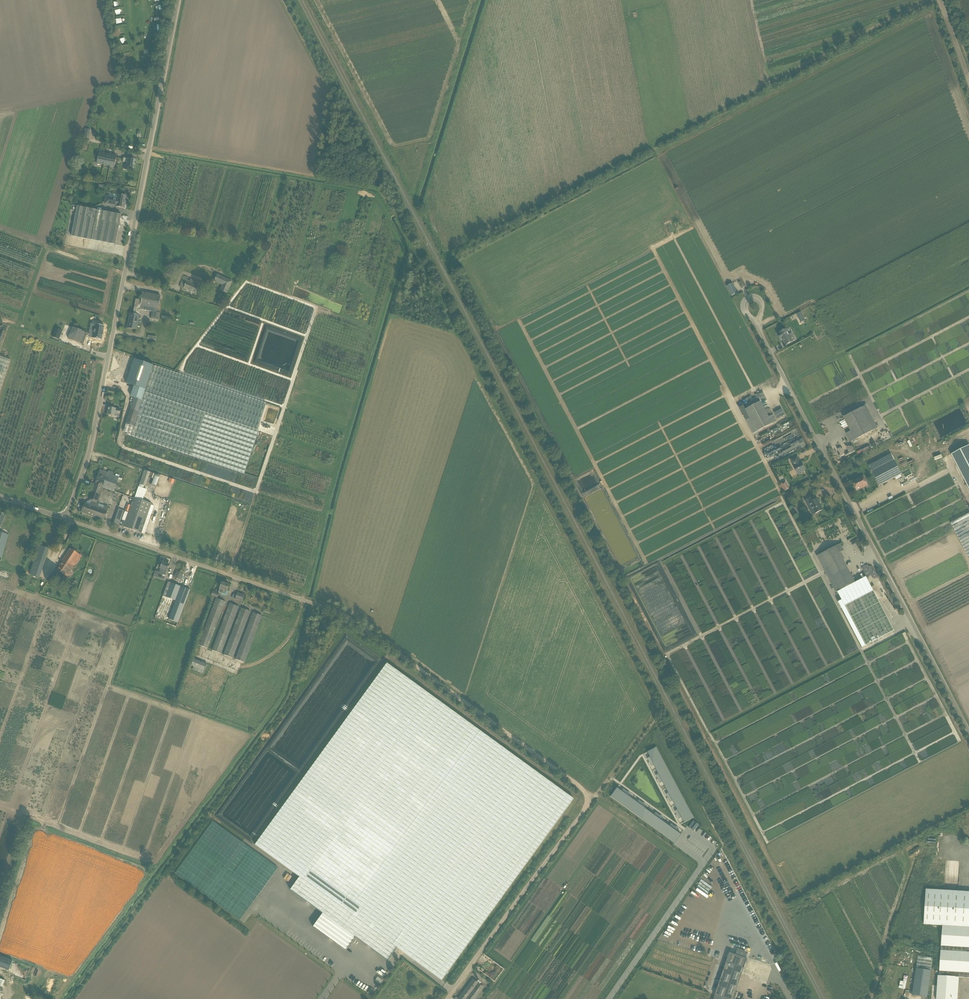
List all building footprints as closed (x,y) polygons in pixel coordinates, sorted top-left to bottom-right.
[(114,167),(117,156),(99,153),(97,164),(114,167)] [(134,168),(135,160),(128,159),(124,158),(123,162),(127,163),(127,166),(125,165),(124,169),(130,171),(131,167),(134,168)] [(106,197),(105,204),(116,206),(115,207),(124,208),(125,204),(124,204),(125,202),(126,201),(125,201),(126,196),(118,195),(117,199),(106,197)] [(115,245),(121,215),(77,206),(71,236),(115,245)] [(220,290),(227,294),(232,281),(217,275),(214,282),(222,285),(220,290)] [(188,278),(184,277),(180,287),(200,296),(203,289),(199,287),(200,283),(190,279),(190,281),(187,280),(188,278)] [(732,283),(726,286),(731,296),(737,292),(732,283)] [(152,312),(151,319),(159,321),(160,313),(157,313),(161,296),(143,293),(142,300),(140,309),(152,312)] [(136,299),(133,311),(140,312),(140,309),(142,300),(136,299)] [(130,314),(127,328),(136,330),(139,315),(140,312),(133,311),(133,314),(130,314)] [(102,340),(104,326),(95,325),(94,330),(91,329),(90,334),(94,334),(93,338),(102,340)] [(68,339),(79,343),(84,332),(72,327),(68,339)] [(63,331),(56,329),(52,337),(59,340),(63,331)] [(780,334),(778,335),(780,340),(782,339),(786,345),(793,342),(793,341),(796,340),(792,333),(789,335),(786,329),(779,333),(780,334)] [(10,360),(0,357),(0,393),(10,360)] [(259,431),(257,430),(266,403),(154,366),(152,371),(151,371),(153,366),(134,359),(126,383),(134,385),(130,396),(134,398),(125,424),(126,424),(123,432),(127,433),(127,435),(244,474),(259,431)] [(757,432),(760,430),(774,423),(777,421),(773,415),(769,417),(761,402),(746,410),(757,432)] [(121,410),(116,409),(109,407),(107,415),(114,416),(119,417),(120,414),(121,410)] [(873,430),(862,408),(843,417),(852,434),(847,436),(851,442),(873,430)] [(774,413),(777,419),(785,415),(782,409),(774,413)] [(951,455),(968,490),(968,445),(951,455)] [(801,472),(806,470),(802,463),(801,463),(797,456),(791,460),(794,467),(798,474),(799,475),(802,473),(801,472)] [(872,472),(879,486),(902,474),(895,460),(894,460),(872,472)] [(122,479),(100,470),(94,486),(102,489),(103,485),(117,490),(119,486),(116,485),(117,481),(120,482),(122,479)] [(861,488),(861,487),(867,483),(863,477),(856,480),(857,482),(853,483),(857,490),(861,488)] [(97,509),(98,504),(97,503),(102,489),(94,486),(89,501),(92,501),(90,506),(85,504),(82,512),(82,513),(82,512),(90,515),(93,507),(97,509)] [(815,514),(823,510),(817,499),(814,500),(812,497),(805,500),(807,504),(810,503),(815,514)] [(122,526),(124,526),(123,527),(141,533),(152,504),(134,498),(125,524),(123,523),(122,526)] [(103,520),(104,520),(108,507),(98,504),(97,509),(93,507),(90,515),(104,520),(103,520)] [(113,523),(119,525),(124,511),(119,509),(113,523)] [(950,523),(968,559),(968,513),(950,523)] [(0,532),(0,562),(1,562),(9,535),(0,532)] [(836,546),(821,554),(817,556),(824,570),(836,592),(855,582),(839,551),(843,549),(841,544),(836,546)] [(49,549),(39,545),(34,560),(45,564),(49,549)] [(74,551),(70,549),(57,570),(68,577),(82,556),(77,553),(74,551)] [(167,571),(170,565),(162,562),(160,569),(161,569),(159,573),(163,574),(164,570),(167,571)] [(177,571),(174,578),(181,580),(183,573),(177,571)] [(866,577),(838,592),(842,600),(866,646),(894,631),(866,577)] [(163,596),(176,601),(179,592),(177,590),(178,586),(168,582),(163,596)] [(222,582),(218,592),(225,595),(229,585),(222,582)] [(169,620),(178,623),(190,590),(181,587),(179,592),(176,601),(169,620)] [(235,599),(242,602),(245,595),(237,592),(235,599)] [(212,650),(221,654),(239,607),(230,604),(212,650)] [(241,608),(224,655),(233,658),(251,611),(241,608)] [(235,659),(245,663),(262,616),(253,612),(235,659)] [(194,659),(190,669),(204,674),(208,664),(194,659)] [(299,877),(290,890),(322,913),(313,927),(346,951),(355,937),(388,961),(397,948),(441,980),(573,801),(387,665),(255,845),(299,877)] [(656,747),(647,752),(652,761),(661,756),(656,747)] [(661,756),(652,761),(656,769),(665,764),(661,756)] [(665,764),(656,769),(661,778),(670,773),(665,764)] [(670,773),(661,778),(665,786),(674,781),(670,773)] [(675,783),(666,788),(670,797),(680,792),(675,783)] [(617,788),(611,797),(619,803),(625,794),(617,788)] [(680,792),(670,797),(675,805),(684,800),(680,792)] [(625,794),(619,803),(626,808),(632,800),(625,794)] [(632,800),(626,808),(634,814),(640,805),(632,800)] [(684,800),(675,805),(679,814),(689,809),(684,800)] [(640,805),(634,814),(642,819),(648,811),(640,805)] [(689,809),(679,814),(684,822),(693,818),(689,809)] [(650,812),(644,821),(651,826),(657,818),(650,812)] [(657,818),(651,826),(659,832),(665,823),(657,818)] [(665,823),(659,832),(667,837),(673,829),(665,823)] [(673,829),(667,837),(675,843),(681,835),(673,829)] [(926,889),(923,925),(942,926),(939,976),(938,976),(936,998),(957,998),(959,977),(968,978),(968,892),(926,889)] [(747,959),(730,952),(714,998),(733,998),(747,959)] [(13,961),(0,956),(0,967),(9,971),(13,961)] [(930,973),(916,971),(912,997),(924,998),(927,998),(930,973)] [(899,987),(905,989),(907,979),(904,978),(903,981),(900,981),(899,987)] [(484,987),(473,979),(458,998),(456,997),(454,998),(475,998),(484,987)]
